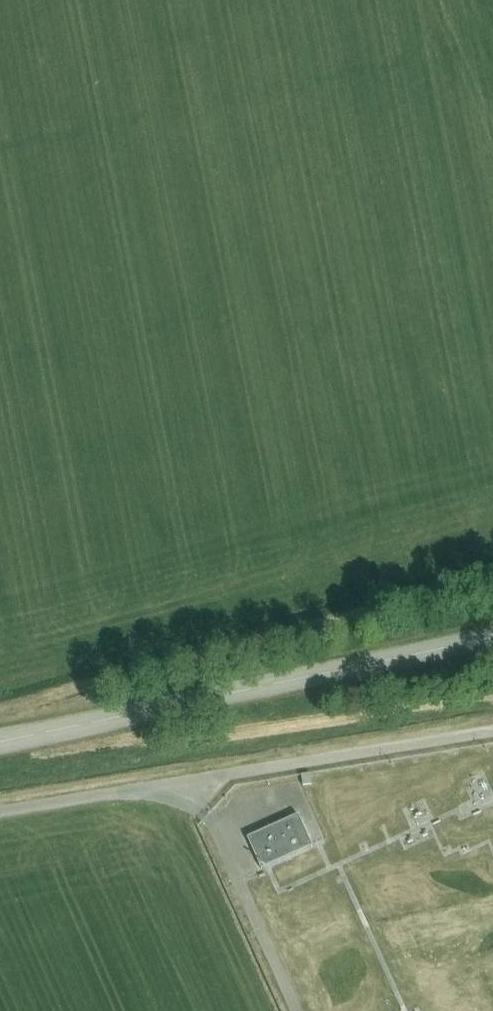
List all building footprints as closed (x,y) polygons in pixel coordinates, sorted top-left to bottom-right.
[(310,774),(301,775),(301,781),(302,785),(303,785),(312,784),(310,774)] [(298,814),(247,838),(261,868),(312,845),(298,814)]
